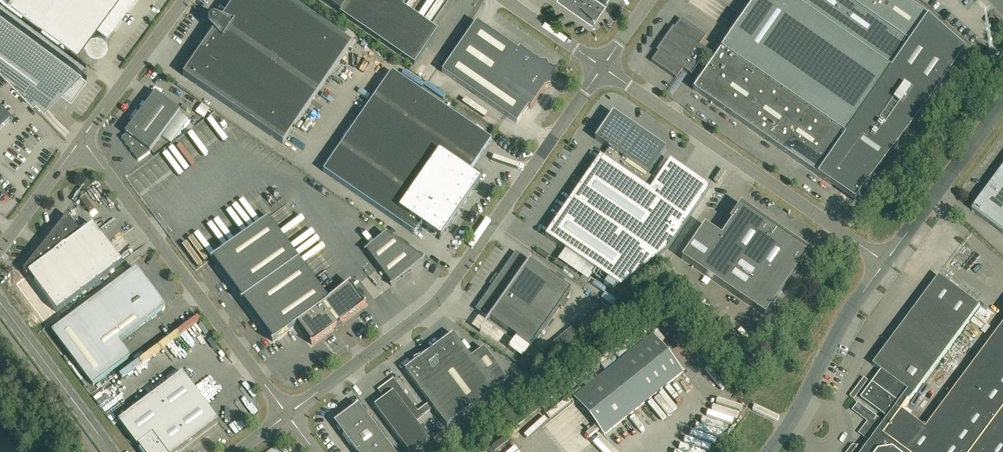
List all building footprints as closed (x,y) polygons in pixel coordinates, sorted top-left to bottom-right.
[(78,45),(94,24),(108,34),(112,29),(134,0),(18,0),(78,45)] [(217,18),(215,17),(214,17),(212,17),(210,18),(209,20),(209,21),(208,22),(208,24),(209,25),(209,26),(210,27),(215,30),(183,76),(283,144),(352,44),(288,0),(235,0),(221,21),(217,18)] [(321,0),(339,13),(414,65),(437,31),(403,7),(408,0),(321,0)] [(587,17),(594,7),(599,10),(606,0),(562,0),(587,17)] [(927,16),(903,0),(754,0),(755,1),(716,57),(699,45),(706,36),(681,19),(674,28),(673,27),(656,51),(657,52),(651,61),(676,79),(682,70),(691,75),(705,55),(713,60),(693,90),(854,201),(856,199),(879,168),(926,107),(965,51),(927,17),(927,16)] [(30,102),(36,96),(44,105),(60,89),(71,97),(87,76),(80,70),(86,64),(0,1),(0,72),(30,102)] [(518,51),(476,22),(442,72),(517,124),(528,107),(530,109),(548,84),(545,82),(550,80),(552,78),(555,73),(548,68),(548,69),(543,68),(544,66),(519,48),(518,51)] [(97,31),(96,31),(94,31),(93,31),(91,32),(90,33),(89,33),(88,34),(87,36),(86,37),(86,38),(86,39),(85,40),(85,41),(85,42),(85,43),(86,43),(86,45),(87,46),(87,47),(88,49),(89,49),(90,50),(91,51),(93,51),(94,52),(95,52),(97,52),(98,52),(99,51),(101,51),(102,50),(103,49),(104,49),(104,48),(105,47),(106,45),(106,44),(107,42),(107,41),(107,40),(106,39),(106,38),(105,36),(105,35),(104,34),(103,33),(101,32),(100,31),(99,31),(97,31)] [(382,63),(388,53),(376,45),(370,55),(382,63)] [(998,52),(990,58),(994,63),(1002,56),(998,52)] [(491,140),(392,72),(323,171),(414,234),(420,226),(440,240),(481,182),(477,179),(478,178),(477,177),(476,178),(468,173),(491,140)] [(180,111),(155,93),(125,134),(126,135),(121,138),(138,161),(150,153),(149,152),(180,111)] [(207,116),(213,107),(205,101),(199,110),(207,116)] [(11,119),(0,107),(0,130),(11,119)] [(171,143),(188,119),(179,113),(162,137),(171,143)] [(547,234),(545,236),(620,288),(669,248),(710,189),(670,161),(656,180),(648,175),(666,149),(662,150),(639,134),(640,132),(623,120),(621,122),(616,119),(612,120),(608,125),(606,123),(600,132),(602,133),(599,138),(595,139),(608,149),(602,158),(600,156),(593,167),(547,234)] [(972,210),(1002,234),(1002,168),(972,210)] [(704,225),(681,259),(765,316),(799,266),(799,267),(809,253),(790,241),(789,243),(758,221),(759,219),(741,206),(731,220),(732,221),(721,236),(704,225)] [(93,226),(81,235),(67,216),(23,272),(26,276),(28,274),(29,276),(57,313),(122,264),(93,226)] [(268,218),(212,260),(273,342),(297,324),(312,345),(365,305),(349,284),(329,299),(268,218)] [(423,262),(385,235),(365,250),(376,264),(392,285),(423,262)] [(530,348),(570,291),(530,262),(531,260),(530,260),(528,262),(525,260),(526,260),(515,252),(475,310),(486,317),(486,316),(489,318),(488,320),(489,321),(489,320),(515,338),(508,349),(522,359),(530,348)] [(165,308),(136,269),(52,331),(93,386),(127,360),(116,345),(165,308)] [(926,429),(903,411),(980,307),(940,276),(874,365),(882,371),(861,399),(888,419),(863,451),(1002,451),(1002,325),(926,429)] [(415,363),(405,370),(429,403),(433,409),(446,427),(507,382),(483,349),(471,358),(453,334),(430,351),(431,354),(415,363)] [(653,334),(574,397),(604,435),(625,418),(633,412),(683,372),(653,334)] [(183,374),(118,421),(136,446),(138,445),(139,447),(143,451),(178,451),(219,422),(183,374)] [(374,406),(408,451),(416,451),(430,441),(415,422),(433,409),(429,403),(411,416),(398,398),(404,394),(395,381),(381,391),(386,397),(374,406)] [(98,400),(108,394),(104,388),(94,394),(98,400)] [(338,420),(337,427),(355,451),(393,451),(358,405),(338,420)]
